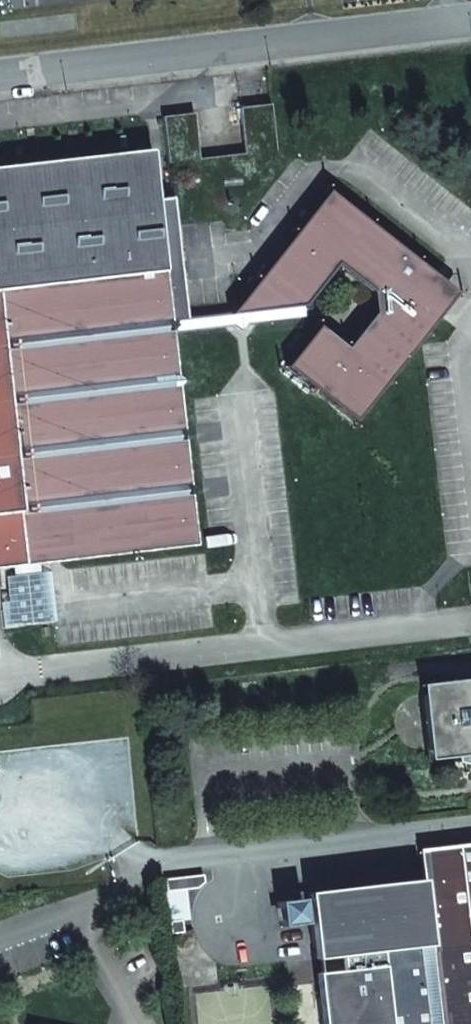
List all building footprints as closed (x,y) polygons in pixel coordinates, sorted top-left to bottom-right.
[(256,105),(240,107),(245,146),(277,143),(272,103),(256,105)] [(163,117),(168,155),(200,151),(195,113),(163,117)] [(277,143),(245,146),(246,153),(278,149),(277,143)] [(0,167),(0,174),(77,166),(154,157),(154,152),(153,151),(150,150),(0,167)] [(200,151),(168,155),(169,162),(201,159),(200,151)] [(0,174),(0,569),(13,567),(14,575),(9,576),(14,623),(47,620),(41,572),(40,573),(39,564),(197,546),(199,544),(174,332),(234,325),(241,330),(247,323),(304,316),(303,306),(336,264),(371,292),(374,313),(346,348),(317,326),(285,367),(354,422),(439,315),(435,275),(327,191),(230,313),(230,314),(189,318),(174,198),(159,200),(154,157),(77,166),(0,174)] [(470,765),(470,679),(421,685),(430,760),(458,757),(459,762),(468,765),(470,765)] [(420,850),(424,880),(308,893),(315,959),(320,959),(323,980),(317,981),(322,1023),(470,1023),(470,844),(420,850)] [(205,882),(204,875),(166,880),(167,892),(199,888),(205,882)] [(306,924),(303,899),(278,902),(281,927),(306,924)] [(183,920),(170,921),(172,934),(185,933),(183,920)]
